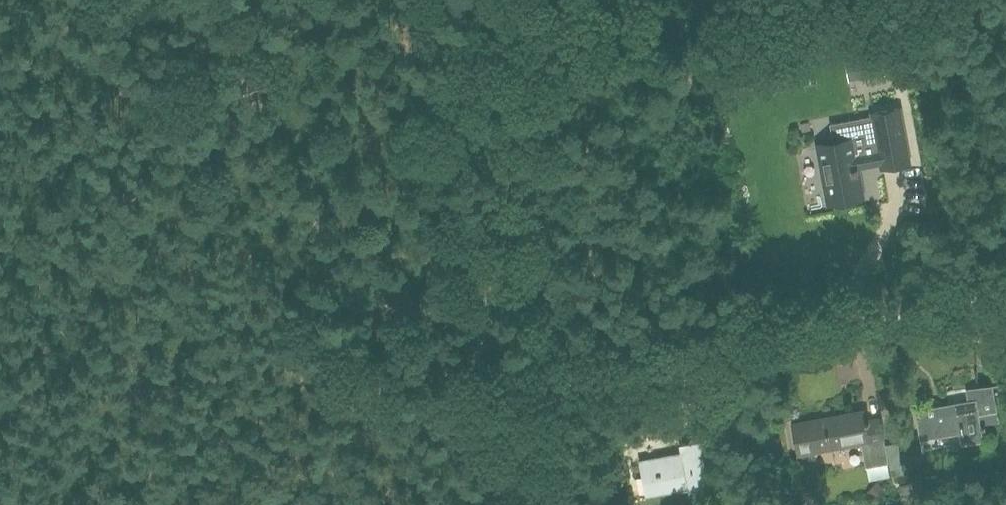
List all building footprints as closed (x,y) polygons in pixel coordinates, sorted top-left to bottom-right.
[(849,80),(885,73),(880,45),(862,49),(860,38),(842,41),(849,80)] [(874,119),(831,125),(835,144),(820,147),(829,198),(860,192),(861,198),(862,199),(857,169),(881,165),(882,171),(907,167),(899,111),(874,115),(874,119)] [(981,428),(1000,425),(993,386),(966,391),(968,403),(917,412),(922,440),(960,434),(962,445),(983,441),(981,428)] [(873,469),(889,466),(880,420),(865,423),(864,413),(794,426),(799,457),(868,444),(873,469)] [(690,492),(708,489),(699,443),(681,447),(683,454),(640,462),(647,497),(689,489),(690,492)] [(877,483),(868,493),(874,500),(884,490),(877,483)] [(900,488),(903,504),(913,504),(917,504),(913,485),(900,488)] [(811,488),(801,490),(789,493),(791,504),(814,504),(811,488)]
